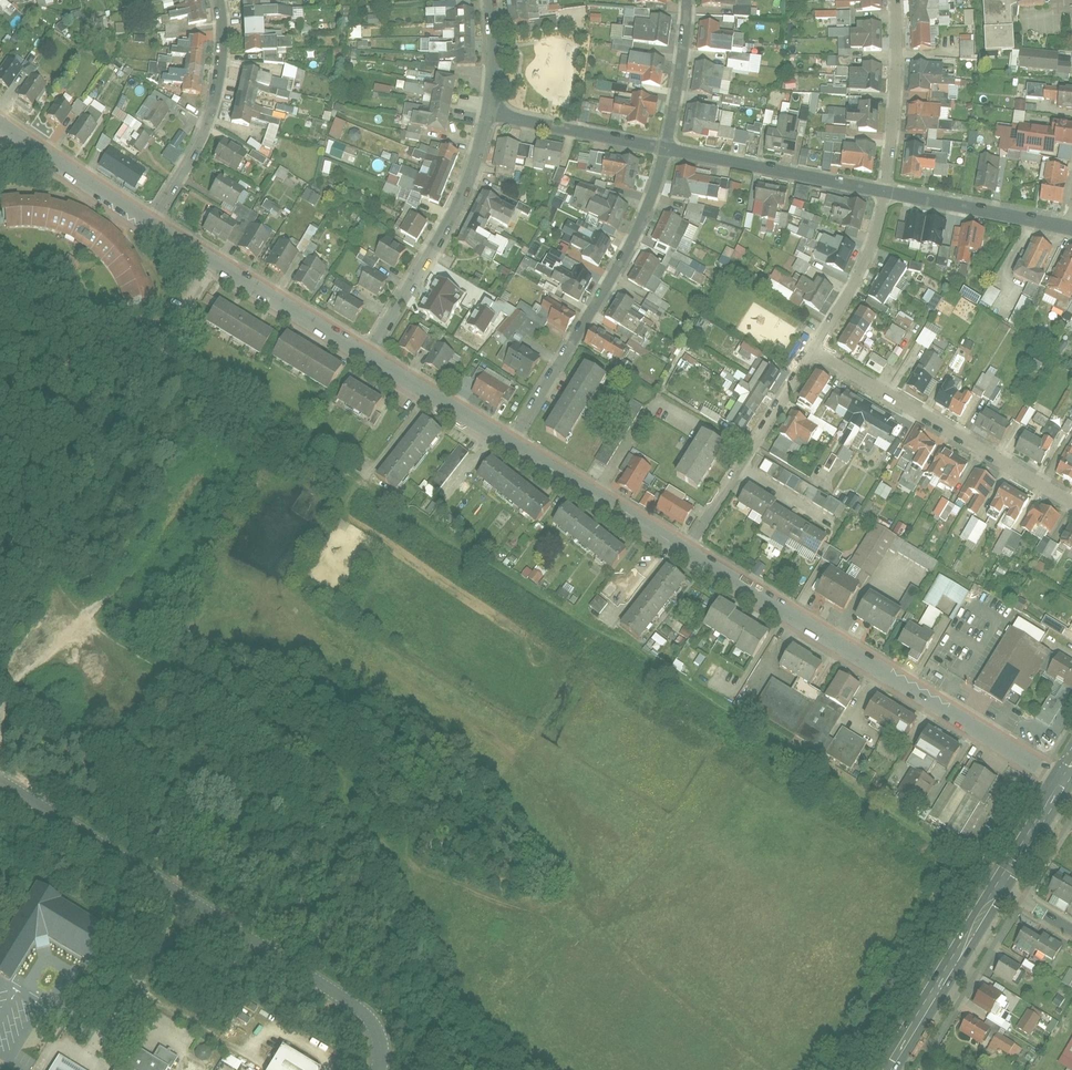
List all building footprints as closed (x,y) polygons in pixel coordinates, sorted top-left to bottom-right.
[(202,0),(185,0),(186,6),(167,9),(170,23),(188,20),(189,27),(207,24),(202,0)] [(241,54),(277,54),(277,39),(263,39),(262,20),(274,20),(274,11),(261,11),(261,0),(241,0),(241,54)] [(512,31),(532,28),(528,0),(507,0),(512,31)] [(881,11),(880,0),(848,0),(849,7),(861,6),(862,12),(881,11)] [(911,50),(931,50),(930,22),(940,22),(940,3),(930,3),(930,0),(910,0),(911,50)] [(1014,8),(1044,7),(1046,0),(986,0),(986,2),(985,2),(986,29),(982,29),(984,52),(1013,50),(1011,8),(1014,8)] [(15,9),(15,1),(0,2),(0,10),(15,9)] [(432,17),(443,17),(443,7),(424,8),(424,24),(432,24),(432,17)] [(962,26),(972,25),(971,10),(962,11),(962,26)] [(477,66),(476,11),(453,11),(455,67),(477,66)] [(588,22),(599,23),(599,14),(589,14),(588,22)] [(633,43),(667,47),(671,18),(652,16),(651,24),(636,22),(633,43)] [(90,21),(93,31),(102,28),(99,18),(90,21)] [(720,25),(699,22),(696,51),(731,54),(733,34),(719,32),(720,25)] [(882,50),(882,24),(863,25),(863,32),(852,33),(852,50),(882,50)] [(200,96),(207,40),(189,38),(188,47),(178,46),(178,52),(172,51),(171,58),(187,60),(186,75),(169,73),(168,79),(163,78),(162,85),(185,88),(184,94),(200,96)] [(971,41),(958,42),(959,59),(973,58),(971,41)] [(1019,49),(1017,70),(1071,76),(1071,64),(1060,63),(1061,53),(1019,49)] [(641,84),(662,87),(666,60),(632,55),(629,75),(642,77),(641,84)] [(834,66),(834,56),(825,57),(826,66),(834,66)] [(20,68),(7,59),(0,69),(0,85),(6,89),(20,68)] [(911,63),(909,92),(931,93),(931,87),(942,88),(943,65),(911,63)] [(721,68),(695,64),(691,93),(726,98),(728,85),(719,84),(721,68)] [(880,94),(881,65),(863,64),(863,71),(850,70),(849,93),(880,94)] [(243,68),(231,122),(249,126),(261,73),(243,68)] [(32,107),(45,85),(31,77),(18,99),(32,107)] [(426,130),(446,133),(456,80),(439,77),(437,85),(427,83),(425,94),(433,96),(426,130)] [(610,83),(609,91),(623,94),(626,80),(616,78),(615,84),(610,83)] [(608,93),(609,83),(594,80),(592,90),(608,93)] [(794,80),(783,82),(784,90),(795,88),(794,80)] [(389,94),(391,87),(373,83),(371,91),(389,94)] [(1059,90),(1060,89),(1046,88),(1046,85),(1028,84),(1026,97),(1044,99),(1044,102),(1058,103),(1057,108),(1071,109),(1071,91),(1059,90)] [(156,104),(170,112),(173,114),(178,107),(154,92),(149,99),(156,104)] [(655,118),(658,98),(632,94),(631,104),(615,101),(613,114),(631,117),(630,125),(647,128),(649,117),(655,118)] [(84,104),(76,98),(69,107),(78,113),(84,104)] [(1014,100),(1014,109),(1025,109),(1025,100),(1014,100)] [(59,125),(69,109),(57,101),(46,116),(59,125)] [(579,102),(578,120),(588,121),(590,103),(579,102)] [(858,131),(878,133),(879,105),(860,103),(859,111),(847,110),(847,125),(859,125),(858,131)] [(157,132),(170,112),(156,104),(144,123),(157,132)] [(689,105),(682,135),(716,142),(719,129),(715,128),(718,111),(689,105)] [(940,107),(908,105),(906,133),(926,134),(926,132),(938,133),(940,107)] [(763,110),(761,124),(768,125),(770,111),(763,110)] [(1022,123),(1023,112),(1012,111),(1011,122),(1022,123)] [(83,145),(94,124),(81,116),(69,138),(83,145)] [(334,118),(327,135),(338,139),(345,122),(334,118)] [(769,132),(765,150),(794,155),(797,137),(796,137),(798,121),(780,118),(777,133),(769,132)] [(1054,124),(1053,129),(1048,128),(1047,131),(1031,128),(1032,126),(1020,124),(1019,128),(998,124),(995,138),(1001,139),(999,148),(1027,153),(1028,150),(1054,155),(1056,145),(1071,148),(1071,127),(1054,124)] [(180,132),(170,146),(177,151),(187,137),(180,132)] [(141,155),(150,140),(139,133),(129,147),(141,155)] [(249,137),(245,142),(256,151),(260,145),(249,137)] [(323,155),(353,164),(358,149),(328,140),(323,155)] [(530,146),(497,140),(492,168),(514,172),(517,158),(527,160),(530,146)] [(559,168),(563,145),(537,140),(533,163),(559,168)] [(236,172),(247,153),(223,141),(213,159),(236,172)] [(871,173),(874,146),(856,144),(856,148),(845,146),(842,169),(871,173)] [(421,197),(439,204),(461,153),(443,145),(421,197)] [(904,145),(902,178),(922,180),(923,170),(934,171),(936,157),(924,157),(925,146),(904,145)] [(177,151),(170,146),(162,157),(175,166),(182,155),(177,151)] [(134,188),(145,170),(110,147),(98,165),(134,188)] [(797,163),(805,165),(807,150),(799,149),(797,163)] [(246,158),(265,167),(268,160),(249,151),(246,158)] [(634,192),(640,161),(605,154),(602,174),(617,177),(615,188),(634,192)] [(994,193),(1000,158),(981,155),(976,190),(994,193)] [(323,161),(321,169),(328,170),(330,162),(323,161)] [(281,180),(286,171),(277,166),(272,175),(281,180)] [(558,184),(563,170),(556,167),(551,181),(558,184)] [(696,170),(677,167),(671,200),(688,202),(689,196),(717,201),(721,182),(709,180),(695,178),(696,170)] [(1062,205),(1068,171),(1047,167),(1041,201),(1045,202),(1062,205)] [(244,189),(220,176),(210,194),(234,207),(244,189)] [(788,188),(754,180),(749,202),(763,205),(760,219),(772,222),(775,211),(783,212),(788,188)] [(593,181),(593,183),(568,182),(568,194),(602,195),(602,181),(593,181)] [(791,198),(805,201),(808,187),(794,184),(791,198)] [(304,188),(299,198),(313,206),(319,196),(304,188)] [(0,195),(0,228),(17,227),(40,228),(57,233),(76,242),(92,252),(106,266),(116,278),(123,290),(126,305),(158,298),(152,281),(144,260),(131,244),(111,227),(90,214),(69,205),(50,198),(32,195),(14,194),(0,195)] [(508,227),(516,210),(482,194),(457,244),(480,255),(497,222),(508,227)] [(844,229),(861,232),(867,203),(823,195),(820,208),(833,211),(832,216),(846,219),(844,229)] [(599,224),(618,231),(628,206),(609,199),(607,204),(593,198),(587,215),(600,220),(599,224)] [(784,232),(799,236),(793,258),(794,258),(790,271),(804,275),(809,258),(803,255),(810,230),(815,232),(820,217),(800,211),(803,203),(791,199),(787,214),(800,218),(797,229),(786,225),(784,232)] [(275,215),(279,207),(263,200),(259,207),(275,215)] [(236,222),(214,210),(203,229),(225,242),(236,222)] [(681,218),(667,212),(653,243),(668,250),(681,218)] [(749,229),(752,214),(745,213),(742,228),(749,229)] [(418,242),(428,225),(410,215),(400,232),(418,242)] [(907,215),(903,241),(941,248),(946,222),(907,215)] [(256,259),(269,236),(251,225),(238,249),(256,259)] [(985,230),(962,227),(956,263),(969,265),(971,255),(981,256),(985,230)] [(582,259),(599,267),(610,243),(593,236),(591,240),(578,234),(572,247),(585,253),(582,259)] [(374,257),(394,269),(406,249),(385,237),(374,257)] [(845,272),(855,247),(835,240),(834,244),(822,239),(817,253),(830,258),(827,265),(845,272)] [(1053,249),(1032,240),(1026,253),(1023,252),(1012,277),(1040,289),(1046,276),(1042,274),(1053,249)] [(298,252),(279,241),(265,265),(284,276),(298,252)] [(526,253),(533,257),(539,247),(531,243),(526,253)] [(724,247),(721,256),(739,262),(744,249),(735,246),(733,251),(724,247)] [(1068,247),(1065,254),(1049,290),(1071,300),(1071,249),(1068,247)] [(660,262),(644,253),(627,282),(643,292),(660,262)] [(313,293),(327,268),(309,258),(295,283),(313,293)] [(498,273),(506,276),(511,262),(503,259),(498,273)] [(884,308),(909,271),(894,261),(869,297),(884,308)] [(378,295),(388,279),(369,268),(360,285),(378,295)] [(562,294),(579,302),(591,279),(575,270),(572,275),(559,268),(552,281),(565,288),(562,294)] [(821,310),(833,289),(814,278),(809,285),(795,277),(787,290),(821,310)] [(439,281),(419,313),(440,326),(460,294),(439,281)] [(553,295),(556,289),(545,284),(542,289),(553,295)] [(990,307),(998,291),(988,285),(980,302),(990,307)] [(920,303),(933,311),(941,297),(928,290),(920,303)] [(354,321),(364,305),(346,294),(336,311),(354,321)] [(635,304),(621,295),(604,323),(643,346),(657,324),(632,309),(635,304)] [(546,323),(565,334),(576,315),(547,298),(541,309),(551,315),(546,323)] [(203,323),(254,354),(267,333),(216,302),(203,323)] [(479,309),(468,329),(484,338),(496,319),(479,309)] [(837,344),(851,354),(877,319),(862,309),(837,344)] [(898,312),(894,319),(907,328),(912,320),(898,312)] [(914,342),(927,350),(939,329),(926,322),(914,342)] [(890,324),(882,337),(897,345),(904,332),(890,324)] [(426,337),(409,327),(397,348),(415,358),(426,337)] [(632,349),(598,328),(589,343),(622,364),(632,349)] [(270,359),(323,391),(337,369),(283,336),(270,359)] [(746,358),(748,355),(757,359),(760,352),(741,343),(736,354),(746,358)] [(453,354),(436,344),(424,365),(441,375),(453,354)] [(528,380),(540,358),(515,345),(503,366),(528,380)] [(893,346),(884,360),(893,365),(901,351),(893,346)] [(929,346),(927,350),(939,357),(941,353),(929,346)] [(878,375),(886,362),(872,353),(864,366),(878,375)] [(944,364),(925,353),(906,386),(926,396),(944,364)] [(691,367),(695,361),(684,354),(680,359),(691,367)] [(950,369),(959,372),(965,357),(957,354),(950,369)] [(680,361),(673,376),(680,379),(687,365),(680,361)] [(742,431),(779,374),(759,361),(722,419),(742,431)] [(544,429),(563,442),(607,378),(588,365),(544,429)] [(987,366),(971,391),(991,404),(1000,390),(995,387),(1000,380),(993,376),(996,372),(987,366)] [(812,411),(830,381),(815,372),(797,401),(812,411)] [(483,373),(471,394),(497,409),(509,389),(483,373)] [(335,400),(374,424),(386,405),(347,380),(335,400)] [(936,403),(961,418),(973,397),(948,382),(936,403)] [(887,443),(897,426),(889,421),(891,418),(851,395),(840,414),(887,443)] [(596,461),(607,467),(644,407),(633,400),(596,461)] [(1022,405),(1014,422),(1025,427),(1033,411),(1022,405)] [(795,410),(780,435),(794,444),(798,437),(808,443),(819,424),(795,410)] [(983,413),(975,429),(1001,443),(1010,427),(983,413)] [(440,434),(419,419),(381,472),(402,486),(440,434)] [(1071,425),(1071,423),(1066,419),(1060,431),(1066,434),(1071,425)] [(1016,448),(1042,463),(1052,444),(1027,430),(1016,448)] [(727,446),(704,433),(677,480),(701,492),(727,446)] [(919,474),(935,445),(914,433),(905,450),(915,456),(908,468),(919,474)] [(897,449),(900,443),(894,439),(886,455),(895,460),(900,451),(897,449)] [(789,444),(787,451),(793,453),(795,446),(789,444)] [(468,452),(459,445),(429,482),(439,490),(468,452)] [(954,491),(968,465),(940,449),(925,475),(954,491)] [(828,471),(836,457),(829,454),(822,468),(828,471)] [(1060,473),(1071,481),(1071,454),(1060,473)] [(654,466),(640,459),(626,484),(640,492),(654,466)] [(757,470),(792,491),(799,480),(763,459),(757,470)] [(545,503),(487,460),(476,477),(532,519),(545,503)] [(984,504),(997,482),(976,470),(963,492),(984,504)] [(896,486),(910,491),(915,480),(901,474),(896,486)] [(884,500),(891,489),(879,483),(872,494),(884,500)] [(808,485),(801,497),(832,515),(839,504),(808,485)] [(756,526),(816,560),(828,539),(773,507),(776,503),(748,487),(736,508),(759,521),(756,526)] [(686,528),(696,509),(684,502),(687,496),(672,488),(658,512),(686,528)] [(1011,528),(1028,502),(1007,488),(989,514),(1011,528)] [(841,505),(851,509),(857,497),(847,492),(841,505)] [(931,515),(945,522),(949,514),(954,517),(959,508),(939,498),(931,515)] [(547,522),(607,569),(622,550),(563,503),(547,522)] [(1046,536),(1059,517),(1041,505),(1036,513),(1029,508),(1021,521),(1029,526),(1046,536)] [(966,541),(964,546),(974,551),(986,525),(969,517),(959,538),(966,541)] [(897,522),(892,532),(901,536),(906,526),(897,522)] [(1071,525),(1060,544),(1071,551),(1071,526),(1071,525)] [(843,579),(860,590),(862,591),(895,537),(875,526),(843,579)] [(828,546),(819,559),(831,566),(839,554),(828,546)] [(532,571),(525,566),(520,574),(534,585),(546,570),(538,564),(532,571)] [(997,565),(992,578),(1000,581),(1006,569),(997,565)] [(682,582),(663,567),(618,623),(637,638),(682,582)] [(818,591),(848,610),(860,590),(843,579),(830,571),(818,591)] [(943,615),(952,620),(968,591),(936,574),(921,603),(926,606),(916,624),(929,631),(939,613),(934,609),(941,596),(950,601),(943,615)] [(562,582),(555,595),(565,600),(573,588),(562,582)] [(907,585),(897,608),(906,612),(916,589),(907,585)] [(857,617),(889,637),(903,614),(871,594),(857,617)] [(587,605),(597,614),(606,604),(596,595),(587,605)] [(728,648),(749,661),(764,636),(730,615),(734,609),(714,597),(698,623),(731,644),(728,648)] [(1015,608),(1022,612),(1027,604),(1020,600),(1015,608)] [(1044,615),(1039,624),(1059,636),(1064,627),(1044,615)] [(896,643),(922,657),(933,637),(907,623),(896,643)] [(991,646),(967,692),(991,705),(1002,685),(1016,693),(1032,663),(1064,680),(1055,697),(1049,693),(1035,721),(1054,731),(1071,697),(1071,663),(1040,646),(1003,625),(991,646)] [(660,647),(664,641),(653,634),(649,639),(660,647)] [(815,659),(783,639),(769,661),(788,672),(781,685),(768,677),(750,706),(848,767),(865,740),(835,722),(858,684),(833,669),(819,692),(802,682),(815,659)] [(913,719),(873,695),(861,716),(901,740),(913,719)] [(962,744),(928,723),(904,762),(913,768),(900,790),(921,803),(936,778),(930,774),(937,762),(947,768),(962,744)] [(995,774),(969,760),(954,786),(949,783),(927,819),(952,833),(973,797),(979,801),(995,774)] [(1044,886),(1067,900),(1071,893),(1071,877),(1056,867),(1044,886)] [(0,946),(0,975),(9,980),(34,940),(48,936),(89,961),(108,931),(58,901),(59,899),(37,885),(0,946)] [(1047,960),(1057,943),(1023,922),(1013,938),(1047,960)] [(992,969),(1011,980),(1020,965),(1001,954),(992,969)] [(1023,960),(1021,965),(1031,969),(1033,965),(1023,960)] [(1071,987),(1071,971),(1065,970),(1061,984),(1071,987)] [(972,998),(991,1009),(1000,995),(981,983),(972,998)] [(990,1025),(965,1010),(956,1025),(981,1040),(990,1025)] [(1024,1010),(1015,1030),(1030,1036),(1038,1016),(1024,1010)] [(994,1053),(996,1049),(1016,1059),(1022,1046),(993,1032),(985,1048),(994,1053)] [(198,1062),(210,1058),(206,1043),(193,1048),(198,1062)] [(176,1058),(159,1047),(152,1058),(130,1045),(115,1069),(169,1069),(176,1058)] [(314,1069),(276,1046),(261,1069),(314,1069)] [(58,1055),(49,1069),(84,1069),(58,1055)] [(224,1055),(220,1062),(234,1069),(237,1061),(224,1055)]
